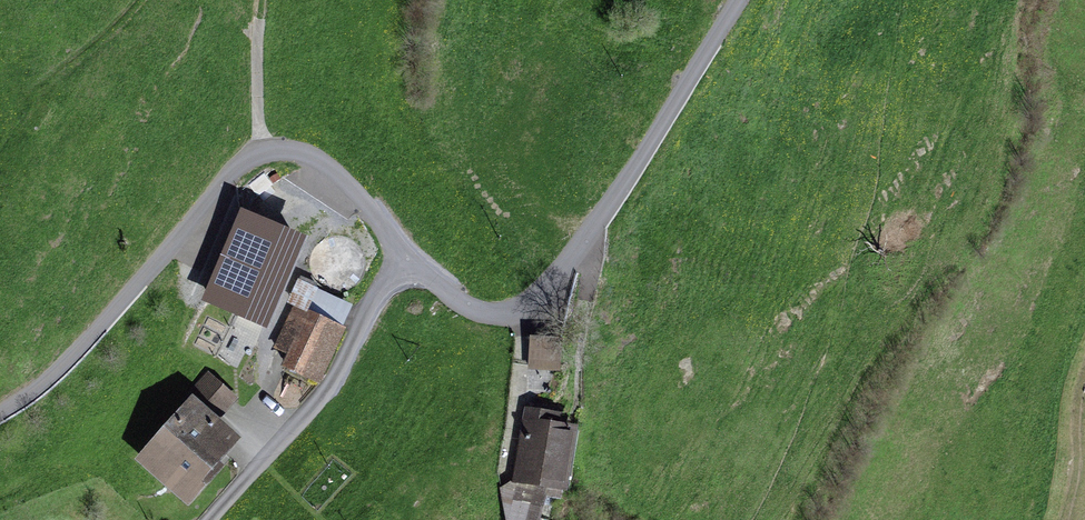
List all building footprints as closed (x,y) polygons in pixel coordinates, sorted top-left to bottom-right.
[(308,238),(241,209),(202,302),(269,333),(308,238)] [(345,281),(319,264),(312,275),(338,292),(345,281)] [(294,305),(273,349),(287,354),(281,367),(319,385),(346,328),(342,327),(353,305),(317,289),(307,311),(294,305)] [(532,364),(566,364),(566,339),(532,339),(532,364)] [(239,398),(208,371),(181,400),(185,403),(134,460),(187,507),(225,465),(221,462),(241,440),(219,420),(239,398)] [(562,414),(524,407),(511,483),(566,493),(578,428),(560,424),(562,414)]
